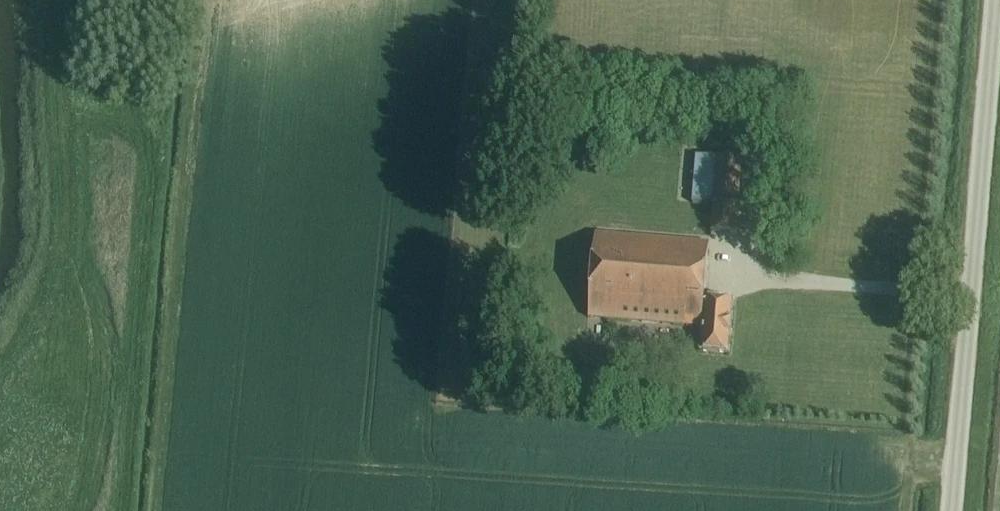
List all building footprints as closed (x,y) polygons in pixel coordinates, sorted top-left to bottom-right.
[(711,233),(738,235),(743,162),(695,158),(692,205),(713,206),(711,233)] [(704,328),(702,353),(731,355),(735,303),(705,301),(710,244),(597,235),(590,318),(704,328)]
